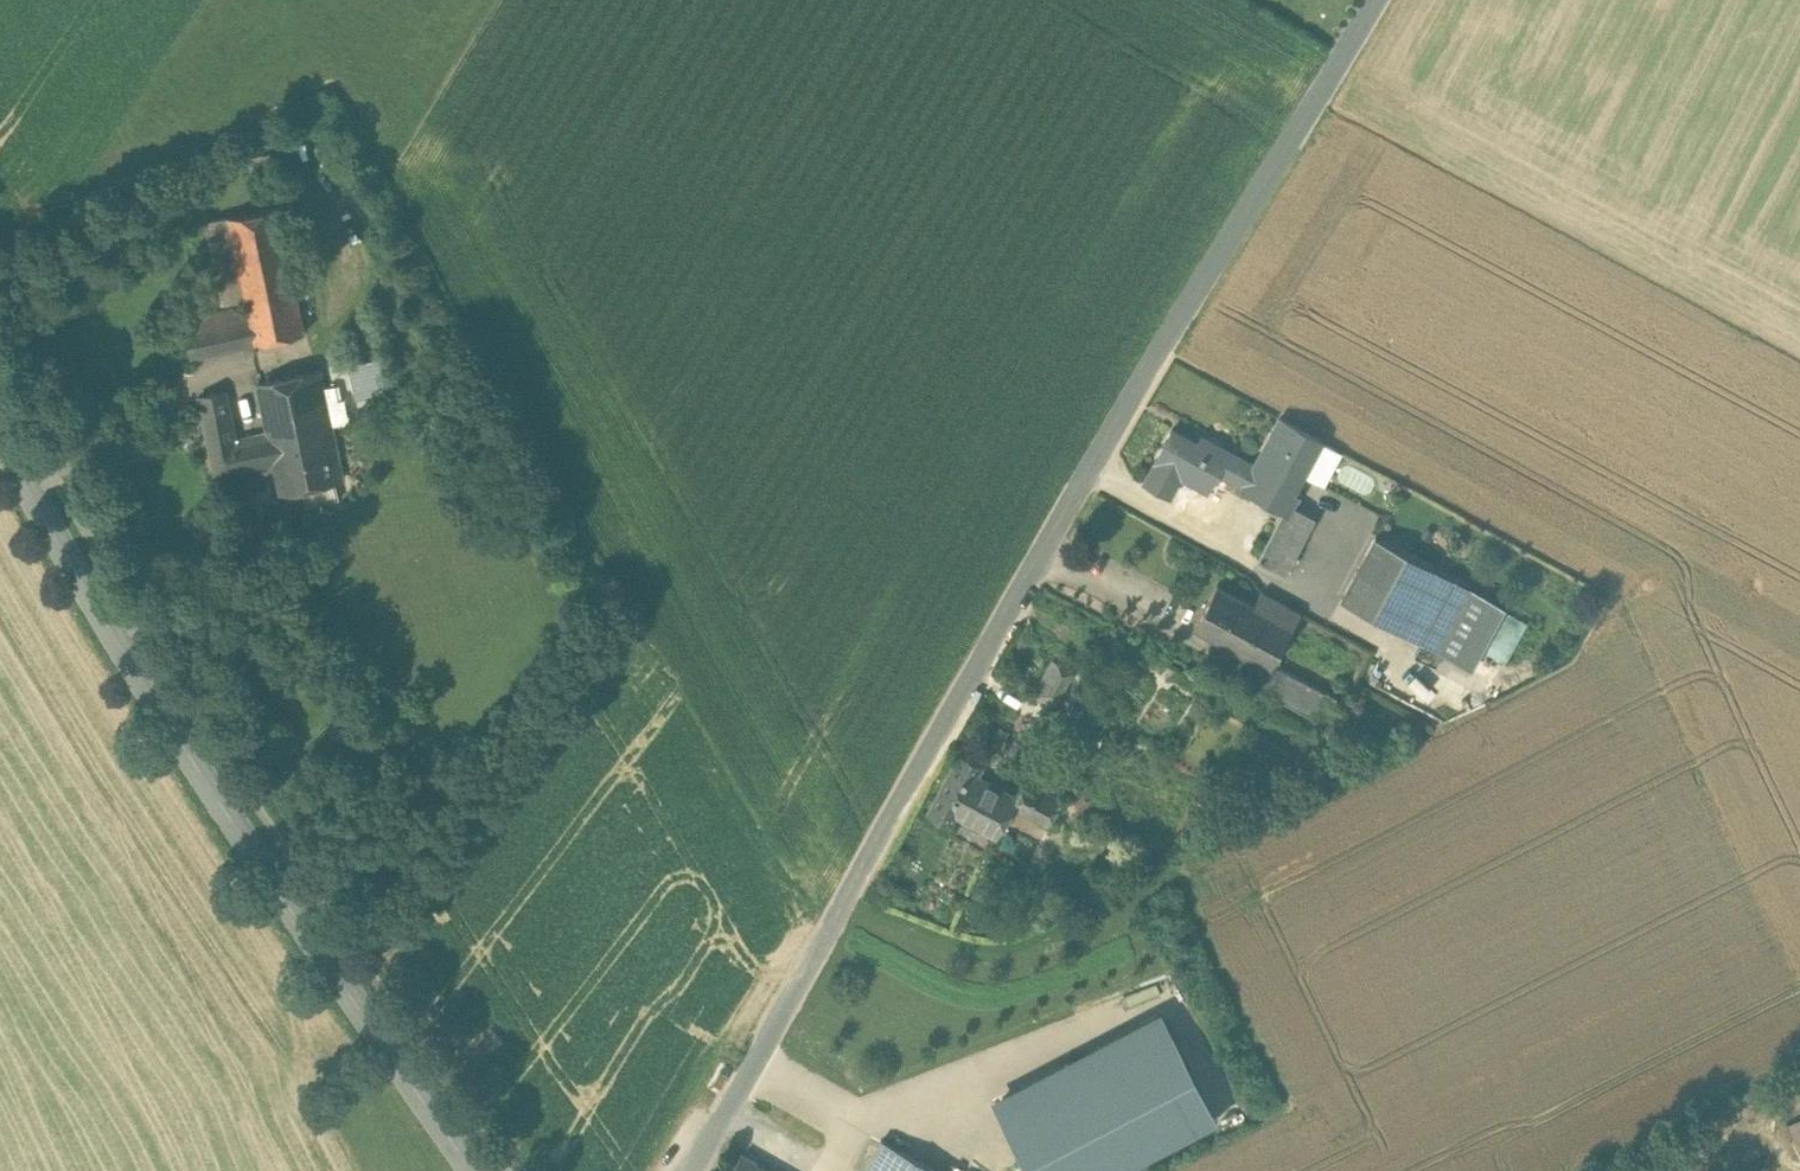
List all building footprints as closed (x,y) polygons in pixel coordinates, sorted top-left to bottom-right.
[(297,250),(287,203),(278,205),(288,252),(297,250)] [(278,205),(230,215),(246,296),(248,302),(256,342),(305,332),(288,252),(278,205)] [(230,215),(203,220),(220,302),(246,296),(230,215)] [(248,302),(184,316),(192,356),(256,342),(248,302)] [(316,369),(260,380),(270,430),(273,448),(296,443),(294,435),(328,428),(328,429),(353,424),(350,405),(324,410),(316,369)] [(232,438),(222,390),(200,395),(215,472),(275,459),(273,448),(270,430),(232,438)] [(1206,443),(1172,425),(1154,458),(1155,458),(1144,479),(1170,493),(1182,472),(1192,478),(1192,479),(1193,479),(1197,471),(1212,480),(1218,470),(1243,483),(1242,485),(1284,508),(1288,510),(1292,502),(1298,491),(1294,489),(1304,471),(1318,479),(1317,479),(1318,480),(1336,448),(1337,447),(1321,439),(1322,437),(1280,415),(1255,461),(1210,437),(1206,443)] [(328,428),(294,435),(296,443),(273,448),(275,459),(281,492),(338,482),(328,429),(328,428)] [(1288,510),(1284,508),(1258,555),(1285,570),(1315,514),(1292,502),(1288,510)] [(1470,585),(1375,534),(1341,597),(1436,648),(1470,585)] [(1255,603),(1216,582),(1193,626),(1232,647),(1271,667),(1274,662),(1301,611),(1262,590),(1255,603)] [(1509,659),(1528,618),(1503,607),(1484,648),(1509,659)] [(1222,665),(1278,695),(1290,671),(1274,662),(1271,667),(1232,647),(1222,665)] [(1074,670),(1053,659),(1033,694),(1054,706),(1074,670)] [(1326,690),(1290,671),(1278,695),(1313,713),(1326,690)] [(960,759),(934,806),(954,817),(957,812),(977,775),(980,770),(960,759)] [(1017,797),(977,775),(957,812),(999,835),(1015,806),(1019,798),(1017,797)] [(1019,798),(1015,806),(1045,822),(1059,797),(1026,780),(1017,797),(1019,798)] [(997,1098),(1035,1170),(1113,1170),(1216,1118),(1161,1013),(997,1098)] [(1788,1123),(1799,1151),(1799,1118),(1788,1123)] [(882,1136),(863,1170),(944,1170),(882,1136)] [(740,1153),(730,1170),(772,1170),(740,1153)]
